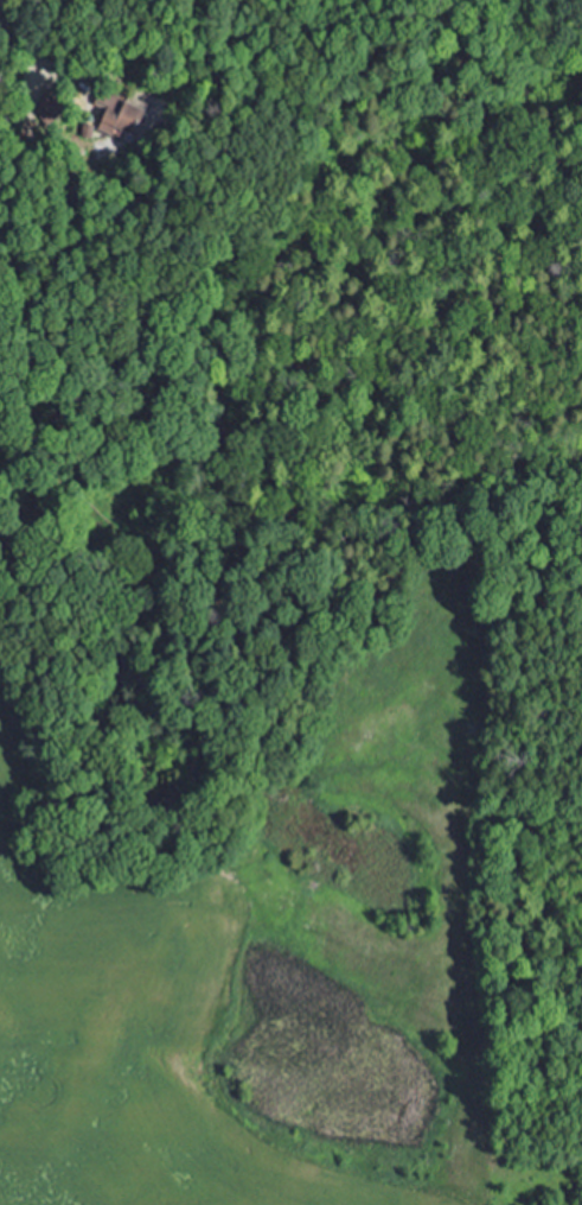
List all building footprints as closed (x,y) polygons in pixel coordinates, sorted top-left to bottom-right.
[(129,134),(138,100),(110,93),(108,99),(94,96),(92,105),(97,106),(92,129),(107,133),(108,129),(129,134)]
